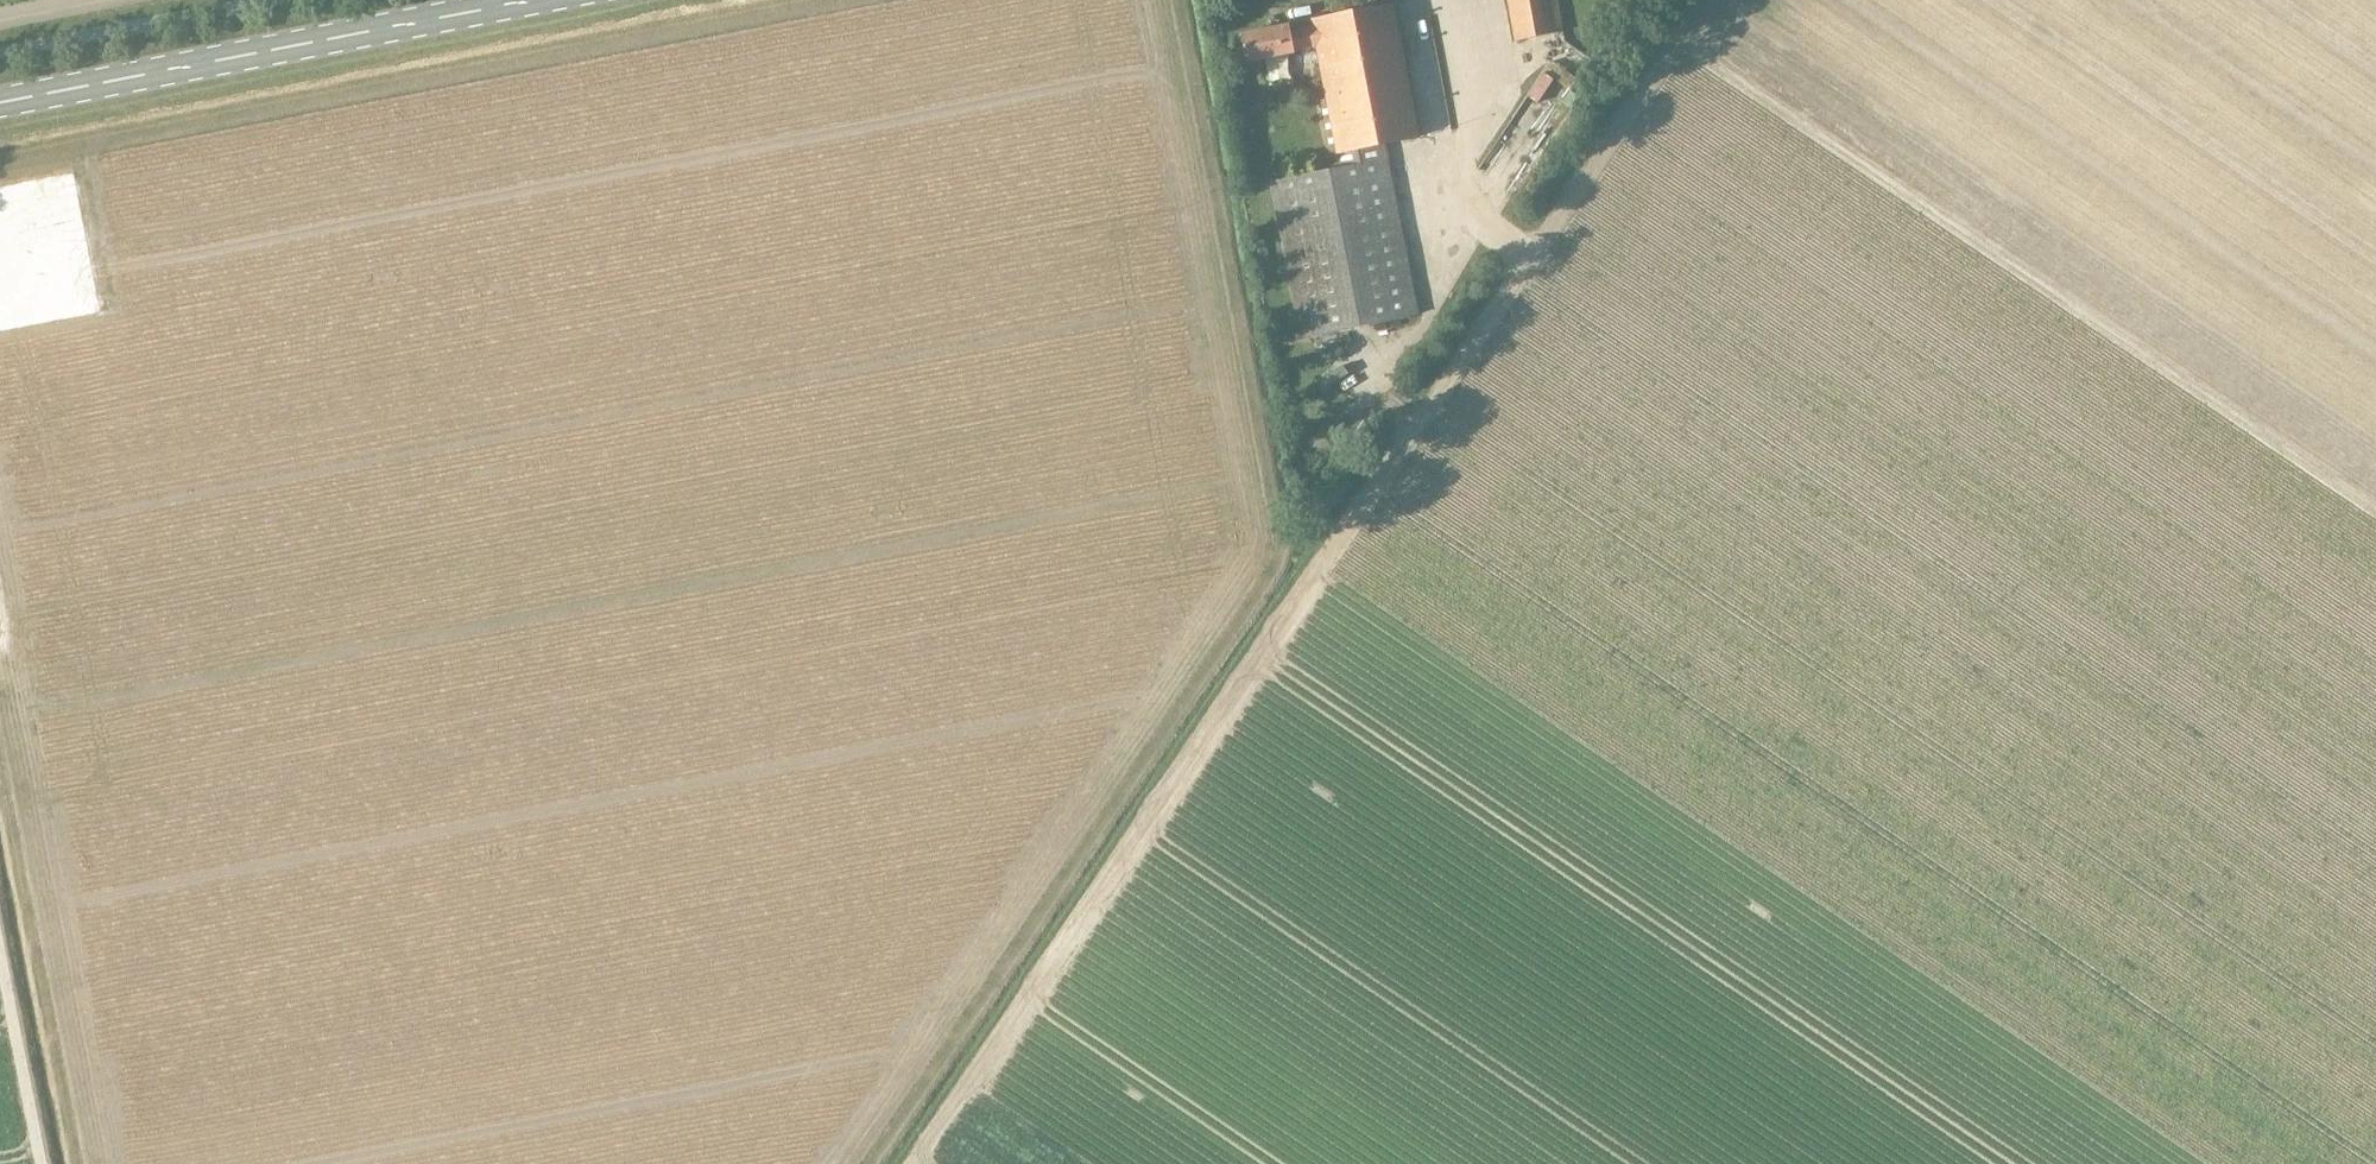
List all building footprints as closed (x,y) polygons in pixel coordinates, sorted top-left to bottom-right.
[(1561,30),(1556,0),(1508,0),(1515,38),(1561,30)] [(1337,153),(1386,143),(1419,137),(1393,5),(1312,20),(1313,26),(1290,30),(1289,25),(1241,34),(1246,62),(1294,52),(1294,51),(1317,46),(1337,153)] [(1299,338),(1420,315),(1386,143),(1337,153),(1340,166),(1268,180),(1299,338)]
